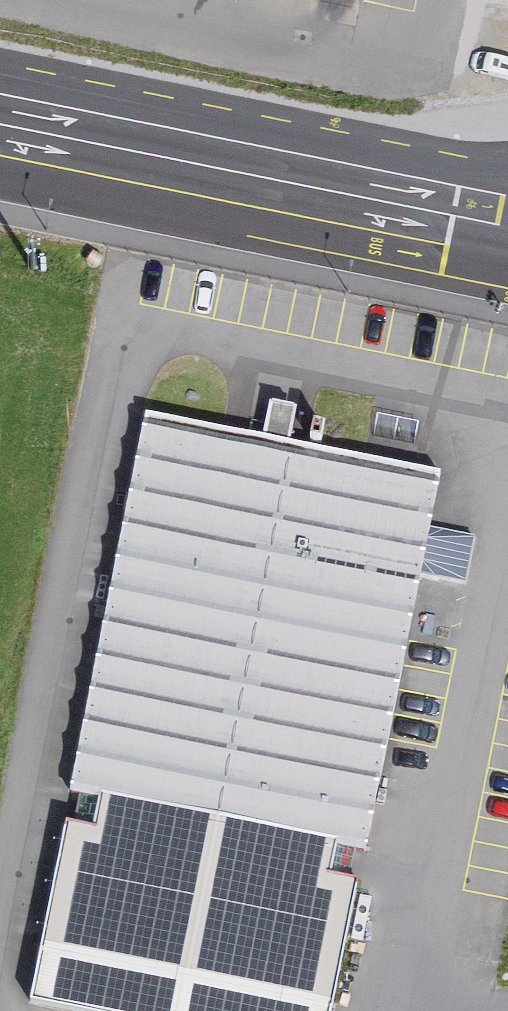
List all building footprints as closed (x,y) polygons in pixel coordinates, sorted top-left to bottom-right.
[(446,466),(147,408),(73,786),(102,792),(95,825),(69,820),(34,996),(111,1010),(329,1010),(355,875),(327,870),(333,836),(372,843),(446,466)]
